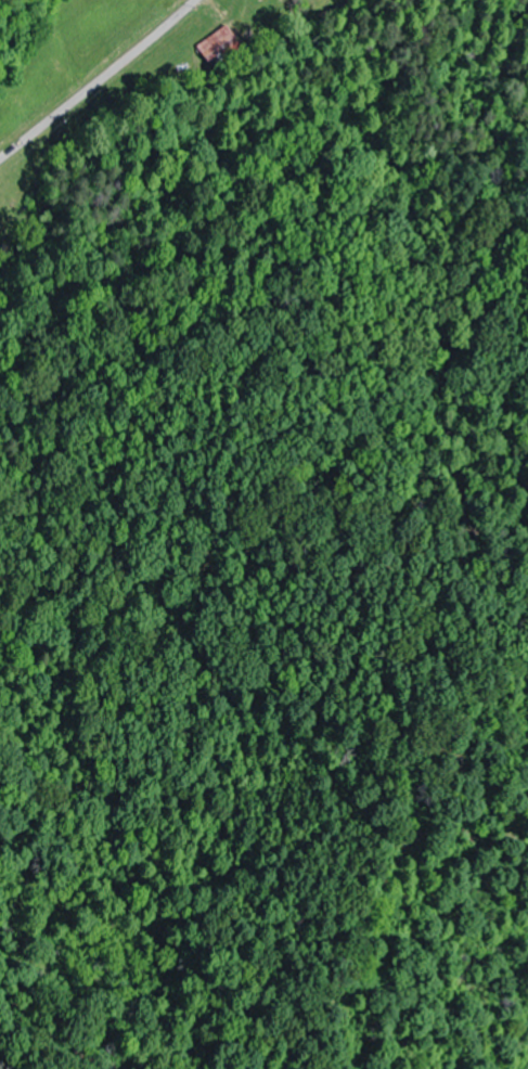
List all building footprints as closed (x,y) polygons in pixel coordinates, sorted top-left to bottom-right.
[(226,24),(195,44),(204,59),(213,54),(217,61),(240,47),(226,24)]
